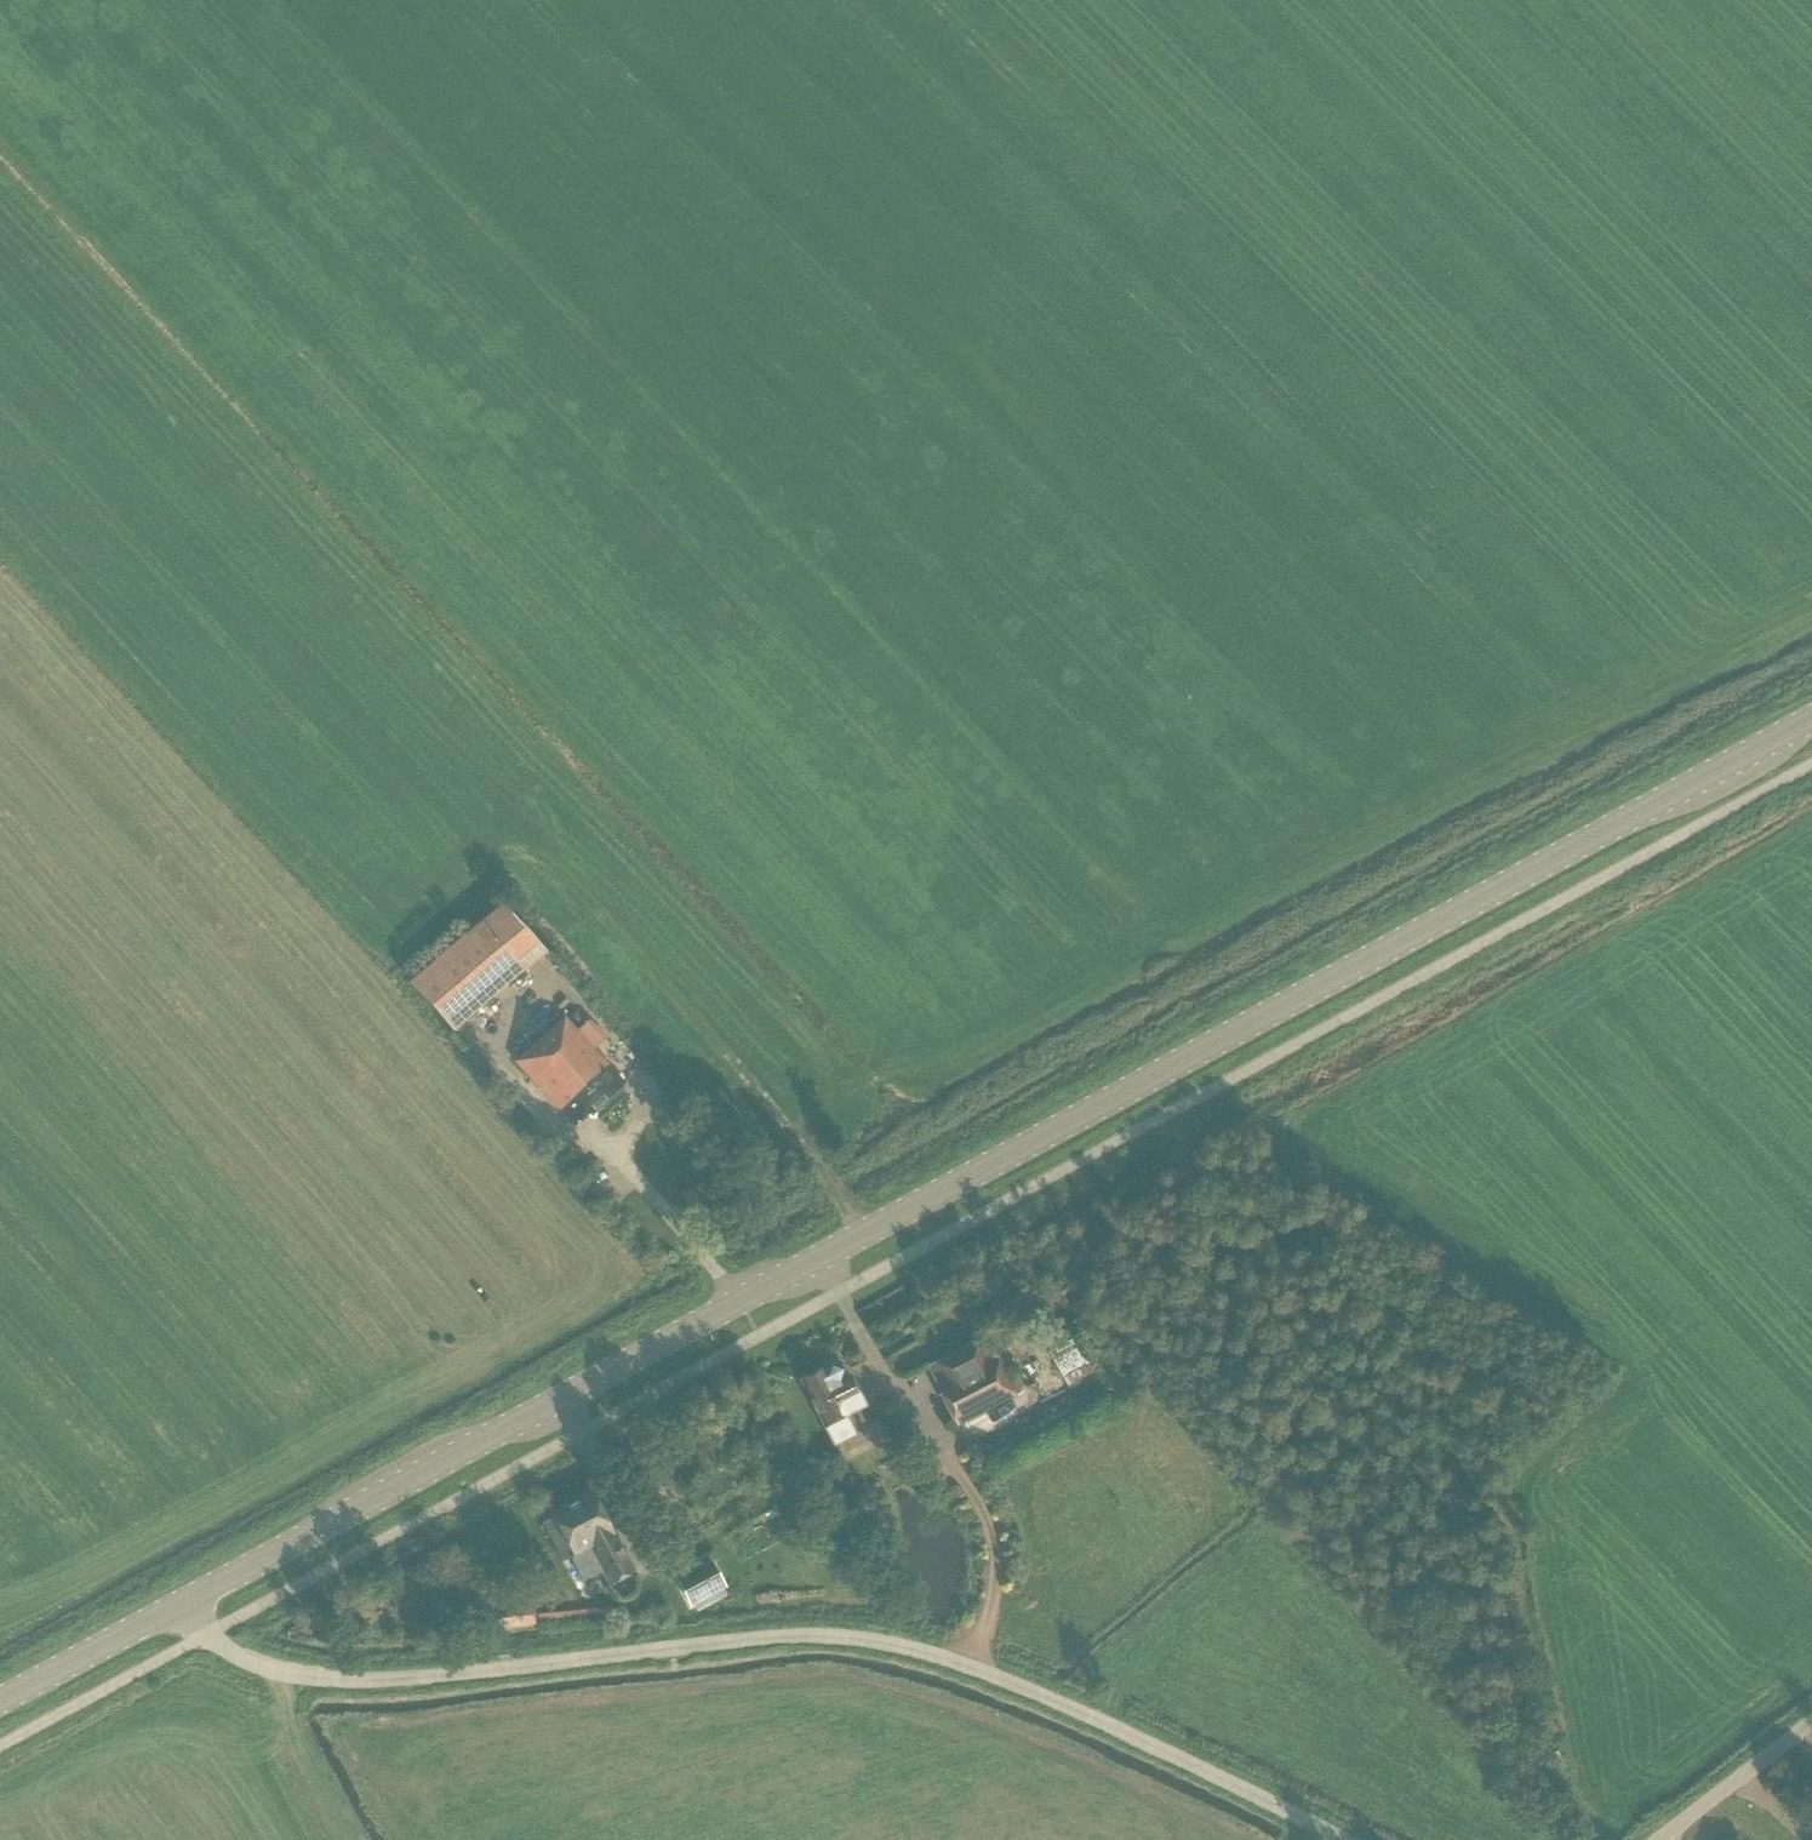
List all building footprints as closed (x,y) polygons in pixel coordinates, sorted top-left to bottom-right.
[(547,953),(504,902),(410,982),(453,1032),(547,953)] [(627,1085),(565,1018),(511,1066),(529,1086),(534,1081),(576,1128),(589,1116),(590,1117),(627,1085)] [(1021,1395),(990,1335),(929,1366),(959,1426),(1021,1395)] [(1074,1339),(1048,1353),(1063,1378),(1089,1364),(1074,1339)] [(825,1428),(866,1407),(850,1377),(831,1386),(823,1369),(800,1381),(825,1428)] [(757,1402),(755,1397),(748,1401),(751,1406),(757,1402)] [(604,1572),(611,1586),(636,1572),(593,1493),(552,1515),(553,1517),(542,1524),(563,1564),(571,1559),(584,1583),(604,1572)] [(727,1588),(712,1560),(676,1579),(690,1607),(727,1588)]
